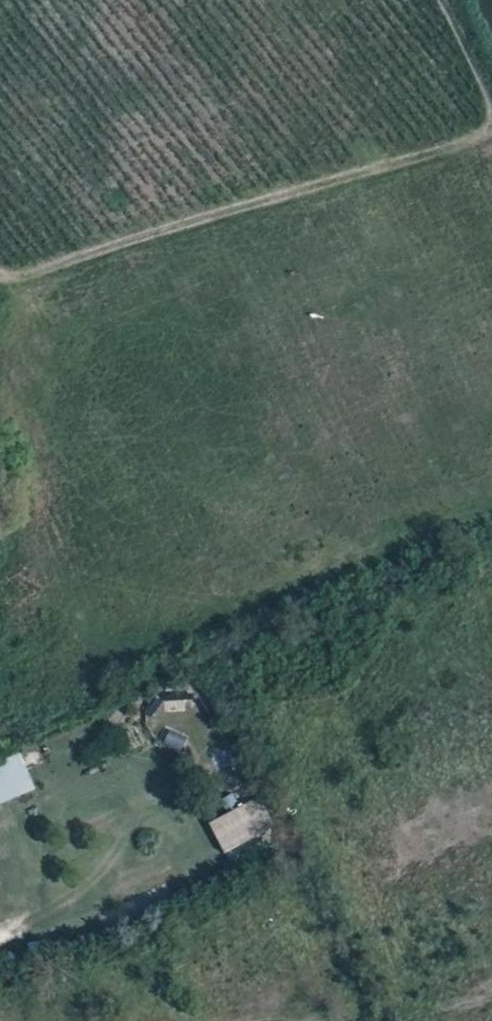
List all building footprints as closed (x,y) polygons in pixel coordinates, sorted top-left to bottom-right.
[(187,711),(187,700),(163,700),(163,711),(187,711)] [(0,760),(0,804),(36,789),(21,751),(0,760)] [(234,830),(240,839),(269,825),(254,798),(215,821),(224,836),(234,830)]
